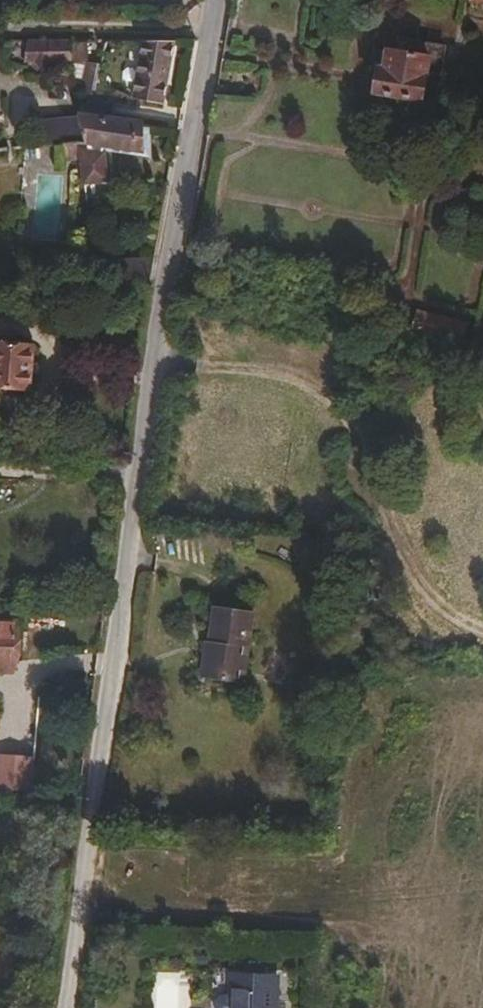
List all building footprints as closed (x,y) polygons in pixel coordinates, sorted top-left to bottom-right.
[(465,13),(482,17),(482,0),(468,0),(465,13)] [(437,77),(444,46),(396,37),(394,49),(386,49),(382,67),(375,67),(370,91),(419,101),(424,74),(437,77)] [(161,103),(172,39),(140,40),(132,98),(161,103)] [(93,92),(100,62),(85,60),(80,91),(93,92)] [(108,118),(111,95),(93,92),(80,91),(77,113),(108,118)] [(134,149),(133,121),(108,118),(77,113),(77,115),(84,142),(87,155),(89,160),(91,160),(93,170),(113,166),(108,150),(104,151),(102,144),(134,149)] [(84,142),(77,115),(35,120),(39,146),(61,143),(84,142)] [(87,155),(84,142),(61,143),(62,157),(87,155)] [(459,341),(463,323),(415,312),(410,330),(459,341)] [(37,343),(0,341),(0,383),(34,386),(37,343)] [(243,679),(253,610),(213,603),(208,638),(211,638),(206,675),(243,679)] [(14,621),(0,621),(0,669),(1,669),(2,645),(13,646),(14,621)] [(206,675),(211,638),(208,638),(205,637),(200,674),(206,675)] [(12,669),(13,646),(2,645),(1,669),(12,669)] [(274,974),(231,969),(229,991),(227,1007),(270,1007),(274,974)] [(229,991),(220,991),(215,992),(212,995),(211,1007),(227,1007),(229,991)]
